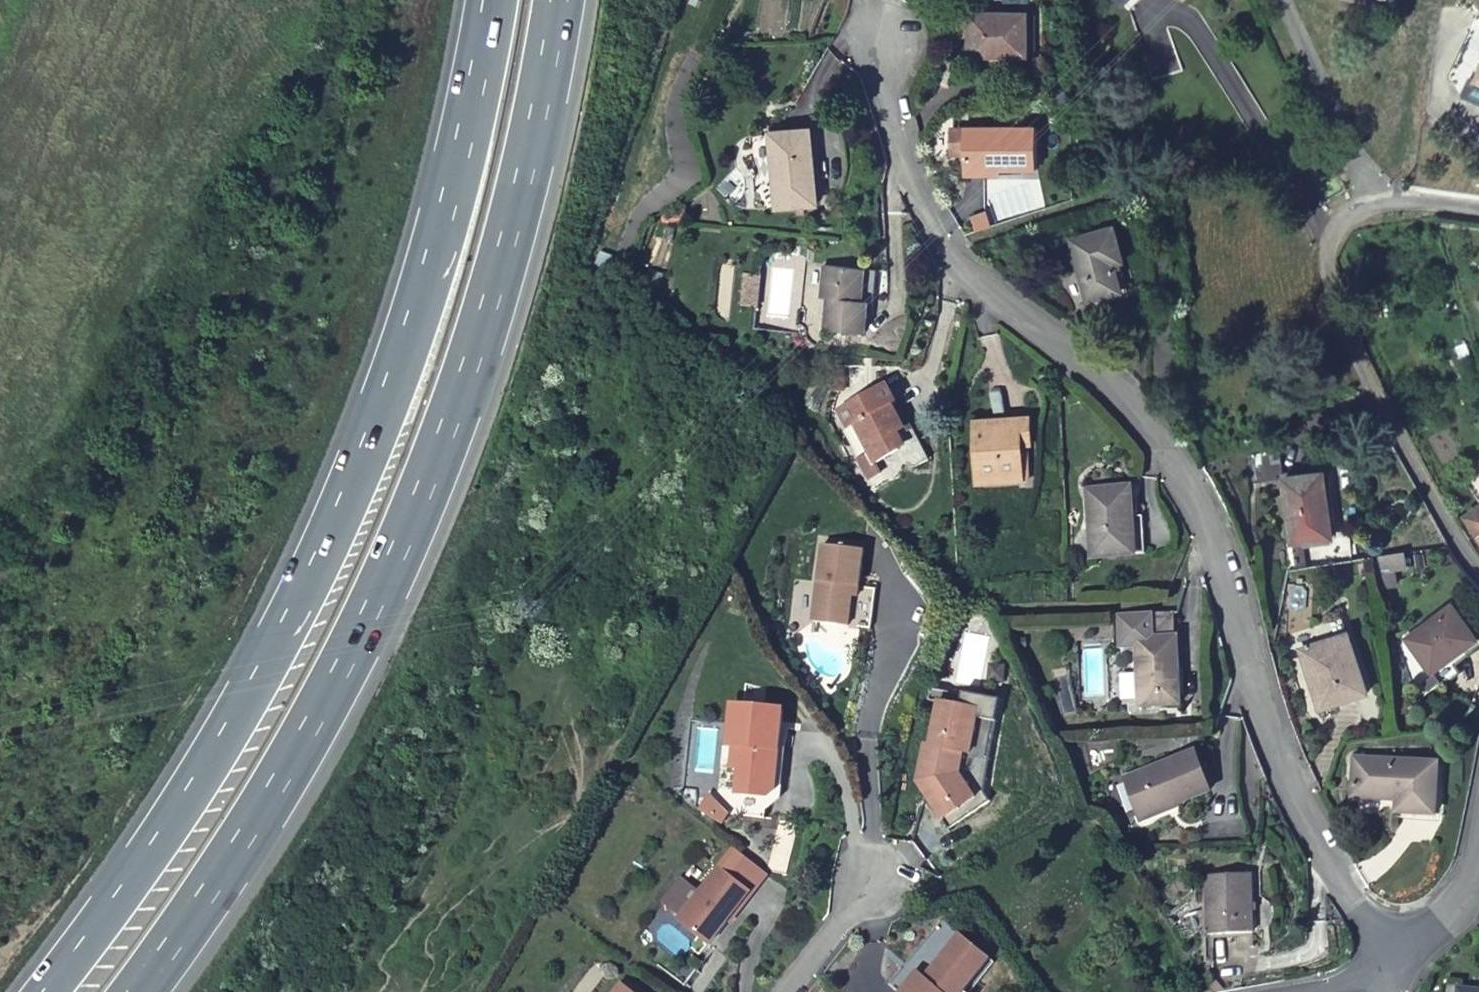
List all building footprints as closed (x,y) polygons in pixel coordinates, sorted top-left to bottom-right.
[(1040,6),(978,7),(980,50),(1041,47),(1040,6)] [(822,117),(779,120),(783,197),(821,195),(819,146),(824,146),(822,117)] [(1050,127),(957,123),(957,148),(970,148),(969,164),(1047,168),(1050,127)] [(1124,260),(1115,228),(1071,241),(1089,300),(1121,291),(1113,264),(1124,260)] [(865,263),(825,258),(820,290),(828,292),(823,321),(866,329),(871,297),(861,295),(865,263)] [(759,265),(748,264),(744,293),(756,295),(759,265)] [(854,417),(870,450),(874,459),(876,458),(901,445),(909,461),(919,465),(932,459),(914,420),(906,424),(894,399),(899,396),(890,378),(838,404),(847,420),(854,417)] [(1033,418),(979,421),(982,483),(1024,481),(1022,445),(1034,445),(1033,418)] [(874,459),(870,450),(859,455),(868,474),(881,468),(876,458),(874,459)] [(1336,548),(1333,485),(1293,487),(1295,550),(1336,548)] [(1138,519),(1136,491),(1093,494),(1097,559),(1150,557),(1147,519),(1138,519)] [(833,544),(820,617),(856,623),(863,584),(866,585),(871,549),(833,544)] [(1174,615),(1115,617),(1117,652),(1140,651),(1142,708),(1180,706),(1177,640),(1174,639),(1174,615)] [(1412,648),(1435,683),(1478,653),(1478,646),(1458,616),(1412,648)] [(1364,703),(1341,625),(1310,634),(1316,652),(1296,658),(1313,717),(1364,703)] [(791,704),(741,699),(737,739),(743,739),(741,761),(749,761),(747,785),(776,789),(782,789),(791,704)] [(987,709),(945,700),(936,742),(932,741),(926,768),(936,770),(933,791),(946,810),(979,788),(987,778),(992,779),(997,758),(977,753),(987,709)] [(1194,753),(1134,775),(1148,812),(1177,801),(1179,804),(1210,793),(1194,753)] [(925,779),(933,791),(936,770),(926,768),(925,779)] [(1436,776),(1347,768),(1344,806),(1392,810),(1390,821),(1431,825),(1436,776)] [(946,810),(957,826),(998,798),(992,789),(992,779),(987,778),(979,788),(946,810)] [(776,789),(747,785),(745,808),(774,811),(776,789)] [(718,790),(710,804),(728,820),(739,808),(718,790)] [(758,887),(726,861),(685,914),(716,939),(758,887)] [(1252,925),(1249,874),(1209,877),(1213,928),(1252,925)] [(909,991),(974,991),(1003,960),(971,934),(942,969),(942,976),(937,983),(925,973),(909,991)] [(628,979),(618,991),(645,991),(628,979)]
